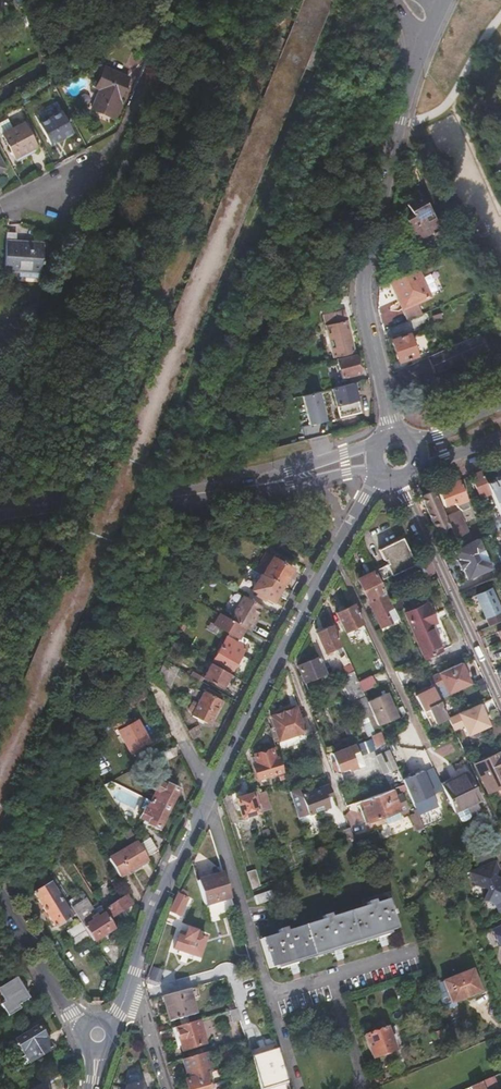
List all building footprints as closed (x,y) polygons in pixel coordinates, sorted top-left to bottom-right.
[(280,57),(287,38),(279,35),(272,54),(280,57)] [(314,71),(321,52),(313,49),(307,68),(310,69),(314,71)] [(92,108),(116,118),(123,101),(121,98),(129,78),(105,68),(96,88),(99,90),(92,108)] [(51,143),(71,132),(60,111),(40,123),(51,143)] [(17,160),(38,149),(23,122),(2,133),(17,160)] [(422,219),(415,222),(423,243),(448,232),(431,190),(421,194),(423,200),(416,203),(420,214),(422,219)] [(5,271),(20,272),(20,268),(41,269),(41,265),(43,265),(43,261),(42,261),(43,243),(16,241),(16,234),(6,234),(5,271)] [(421,271),(393,282),(405,310),(432,299),(421,271)] [(324,317),(324,318),(335,357),(354,352),(347,323),(345,323),(342,313),(324,317)] [(408,333),(390,340),(398,362),(417,355),(416,352),(419,351),(416,345),(414,346),(408,333)] [(483,345),(478,335),(462,342),(470,359),(473,358),(482,353),(486,352),(483,345)] [(470,359),(462,342),(428,357),(436,374),(455,366),(460,364),(459,362),(458,361),(466,357),(467,359),(468,360),(470,359)] [(354,356),(336,361),(341,380),(358,375),(354,356)] [(360,382),(332,390),(335,399),(328,401),(330,408),(337,406),(340,418),(361,412),(355,392),(363,389),(360,382)] [(302,394),(310,424),(328,419),(320,389),(302,394)] [(487,483),(481,471),(471,475),(480,496),(486,494),(491,504),(495,502),(487,483)] [(487,483),(495,502),(500,517),(500,477),(487,483)] [(459,480),(437,488),(444,505),(454,501),(455,504),(457,503),(458,506),(462,509),(468,507),(462,492),(464,491),(459,480)] [(450,527),(446,516),(434,489),(421,495),(438,532),(450,527)] [(450,527),(460,548),(472,542),(459,511),(446,516),(450,527)] [(413,564),(414,564),(402,538),(379,550),(384,560),(387,559),(389,564),(379,569),(383,578),(413,564)] [(460,548),(454,550),(468,581),(494,569),(480,538),(472,542),(460,548)] [(284,558),(280,556),(278,559),(266,553),(257,571),(261,573),(285,585),(294,568),(282,561),(284,558)] [(285,585),(261,573),(254,589),(278,601),(285,585)] [(358,580),(367,599),(378,594),(383,591),(375,573),(358,580)] [(480,593),(489,615),(500,610),(500,608),(494,593),(492,588),(480,593)] [(485,607),(478,593),(474,595),(480,609),(483,608),(485,607)] [(489,615),(480,593),(478,593),(485,607),(483,608),(486,616),(489,615)] [(383,609),(385,608),(378,594),(367,599),(381,627),(389,624),(391,622),(389,618),(388,618),(383,609)] [(264,605),(244,595),(232,619),(247,627),(254,631),(258,623),(255,622),(258,616),(264,605)] [(364,622),(355,604),(337,613),(345,632),(364,622)] [(427,604),(416,610),(425,628),(432,625),(436,623),(427,604)] [(425,628),(416,610),(406,614),(427,657),(443,649),(432,625),(425,628)] [(489,615),(493,622),(500,618),(500,610),(489,615)] [(224,646),(243,656),(248,645),(238,641),(240,638),(241,638),(247,627),(232,619),(221,613),(215,624),(232,633),(230,637),(229,636),(224,646)] [(189,628),(185,626),(176,644),(180,646),(189,628)] [(331,626),(316,633),(324,653),(326,652),(328,655),(332,654),(330,651),(339,646),(331,626)] [(176,644),(167,662),(171,665),(180,646),(176,644)] [(243,656),(224,646),(215,664),(234,674),(243,656)] [(324,671),(317,654),(297,662),(306,687),(313,685),(310,677),(324,671)] [(348,659),(351,665),(354,672),(362,668),(355,655),(348,659)] [(234,674),(215,664),(212,663),(205,676),(203,680),(206,682),(208,679),(226,688),(234,674)] [(470,685),(461,664),(429,678),(432,684),(435,690),(444,686),(448,695),(470,685)] [(362,691),(354,672),(351,665),(344,669),(347,676),(340,678),(351,703),(347,705),(354,722),(367,717),(373,714),(362,691)] [(194,676),(203,680),(205,676),(196,671),(194,676)] [(365,689),(377,683),(372,673),(360,679),(365,689)] [(377,684),(362,691),(373,714),(387,707),(377,684)] [(435,690),(432,684),(414,692),(421,706),(424,705),(431,720),(446,713),(435,690)] [(132,706),(150,696),(146,688),(128,697),(132,706)] [(197,714),(201,716),(207,720),(214,723),(226,699),(208,690),(200,705),(194,702),(192,706),(197,714)] [(336,698),(333,692),(320,698),(322,703),(336,698)] [(481,704),(449,718),(454,730),(464,726),(469,736),(490,726),(481,704)] [(428,721),(431,720),(424,705),(421,706),(428,721)] [(284,712),(292,736),(304,732),(305,735),(310,733),(302,712),(298,713),(297,708),(284,712)] [(292,736),(284,712),(273,716),(280,739),(292,736)] [(382,734),(373,714),(367,717),(375,736),(382,734)] [(126,741),(144,731),(138,720),(131,724),(128,719),(119,724),(122,729),(120,730),(126,741)] [(355,745),(347,726),(343,728),(349,741),(339,744),(342,750),(355,745)] [(144,731),(126,741),(132,751),(134,751),(137,756),(146,751),(144,746),(150,742),(144,731)] [(375,736),(374,737),(378,747),(386,743),(386,742),(382,734),(375,736)] [(352,749),(335,755),(338,763),(334,765),(337,773),(347,769),(349,773),(359,769),(355,757),(361,755),(358,747),(352,749)] [(284,773),(277,750),(257,756),(259,764),(255,765),(259,780),(284,773)] [(172,751),(159,759),(161,763),(175,756),(172,751)] [(390,777),(397,774),(388,752),(381,755),(390,777)] [(479,766),(492,792),(500,787),(500,757),(498,758),(495,753),(485,758),(487,762),(479,766)] [(434,766),(404,778),(418,811),(419,814),(439,806),(434,794),(444,790),(442,785),(434,766)] [(305,775),(308,782),(317,779),(314,772),(305,775)] [(444,790),(455,811),(459,821),(463,822),(470,819),(471,816),(466,806),(480,799),(467,773),(442,785),(444,790)] [(308,782),(305,775),(297,777),(300,785),(308,782)] [(152,801),(169,810),(179,791),(169,785),(168,786),(159,782),(155,791),(157,792),(152,801)] [(290,792),(297,816),(329,806),(326,796),(331,794),(328,785),(320,788),(302,794),(301,789),(290,792)] [(391,789),(357,803),(365,823),(384,816),(387,825),(402,818),(401,814),(409,811),(402,794),(394,797),(391,789)] [(266,791),(257,793),(263,811),(271,809),(266,791)] [(254,793),(237,799),(243,817),(259,812),(254,793)] [(169,810),(152,801),(147,810),(145,809),(140,818),(149,823),(148,824),(159,830),(169,810)] [(419,814),(418,811),(409,816),(416,830),(424,826),(419,814)] [(345,846),(353,842),(347,826),(340,829),(345,846)] [(137,841),(131,830),(124,835),(130,846),(137,841)] [(138,843),(146,857),(159,849),(149,836),(138,843)] [(148,860),(146,857),(138,843),(137,841),(130,846),(109,858),(120,876),(148,860)] [(500,902),(500,878),(499,875),(498,868),(495,861),(482,867),(483,869),(480,871),(476,869),(468,873),(474,885),(484,892),(483,901),(495,905),(500,902)] [(196,875),(203,900),(229,892),(222,867),(196,875)] [(253,892),(261,888),(256,871),(247,874),(253,892)] [(46,910),(61,900),(51,884),(36,894),(46,910)] [(272,894),(256,898),(258,906),(274,902),(272,894)] [(120,895),(107,903),(109,906),(122,898),(120,895)] [(109,906),(107,903),(104,905),(112,918),(131,905),(126,896),(122,898),(109,906)] [(171,909),(170,912),(179,917),(187,901),(178,896),(171,909)] [(61,900),(46,910),(56,926),(71,916),(61,900)] [(116,932),(103,910),(101,907),(95,911),(87,900),(73,909),(81,922),(86,930),(96,944),(116,932)] [(296,963),(334,951),(341,948),(378,936),(385,934),(397,930),(387,900),(376,904),(375,901),(368,903),(369,907),(332,919),(331,916),(323,918),(324,922),(287,934),(286,931),(279,933),(281,936),(262,943),(271,971),(290,965),(296,963)] [(77,924),(65,932),(71,940),(82,933),(77,924)] [(492,929),(499,946),(500,947),(500,926),(492,929)] [(179,937),(175,950),(199,958),(207,939),(196,935),(197,933),(188,930),(185,939),(179,937)] [(387,942),(385,934),(378,936),(380,943),(387,942)] [(345,961),(341,948),(334,951),(338,963),(345,961)] [(300,976),(296,963),(290,965),(294,978),(300,976)] [(159,983),(164,968),(154,964),(149,980),(159,983)] [(443,981),(450,1003),(454,1001),(479,992),(471,971),(443,981)] [(10,1008),(26,998),(15,979),(0,989),(0,992),(10,1008)] [(189,990),(164,997),(172,1022),(196,1015),(189,990)] [(443,1005),(446,1015),(458,1012),(454,1001),(450,1003),(443,1005)] [(199,1021),(176,1028),(183,1052),(206,1046),(199,1021)] [(24,1035),(15,1040),(29,1063),(52,1049),(37,1026),(33,1029),(31,1026),(22,1032),(24,1035)] [(372,1059),(394,1051),(387,1027),(364,1036),(372,1059)] [(176,1028),(170,1029),(177,1054),(183,1052),(176,1028)] [(279,1048),(251,1056),(260,1088),(288,1081),(279,1048)] [(111,1088),(142,1088),(133,1086),(139,1065),(121,1060),(111,1088)] [(211,1085),(207,1074),(185,1081),(188,1088),(197,1088),(211,1085)] [(500,1077),(488,1083),(491,1088),(500,1088),(500,1080),(500,1077)]
